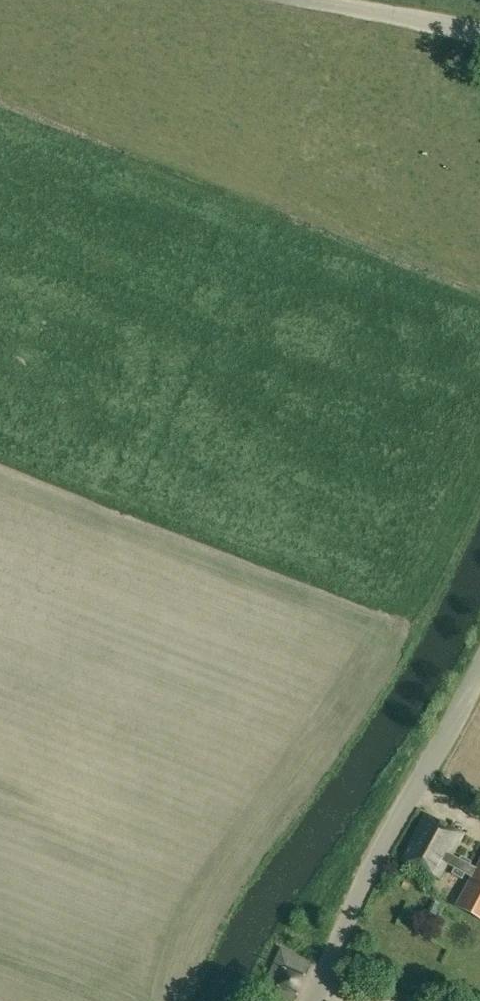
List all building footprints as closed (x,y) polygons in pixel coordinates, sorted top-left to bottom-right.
[(466,873),(473,876),(477,869),(470,865),(472,862),(461,857),(459,860),(452,856),(463,835),(426,815),(403,860),(440,877),(448,863),(456,868),(453,873),(463,879),(466,873)] [(477,869),(473,876),(462,895),(479,905),(479,863),(477,869)] [(440,905),(431,901),(426,912),(436,916),(440,905)] [(273,1000),(295,1000),(313,962),(282,948),(260,995),(273,1000)]
